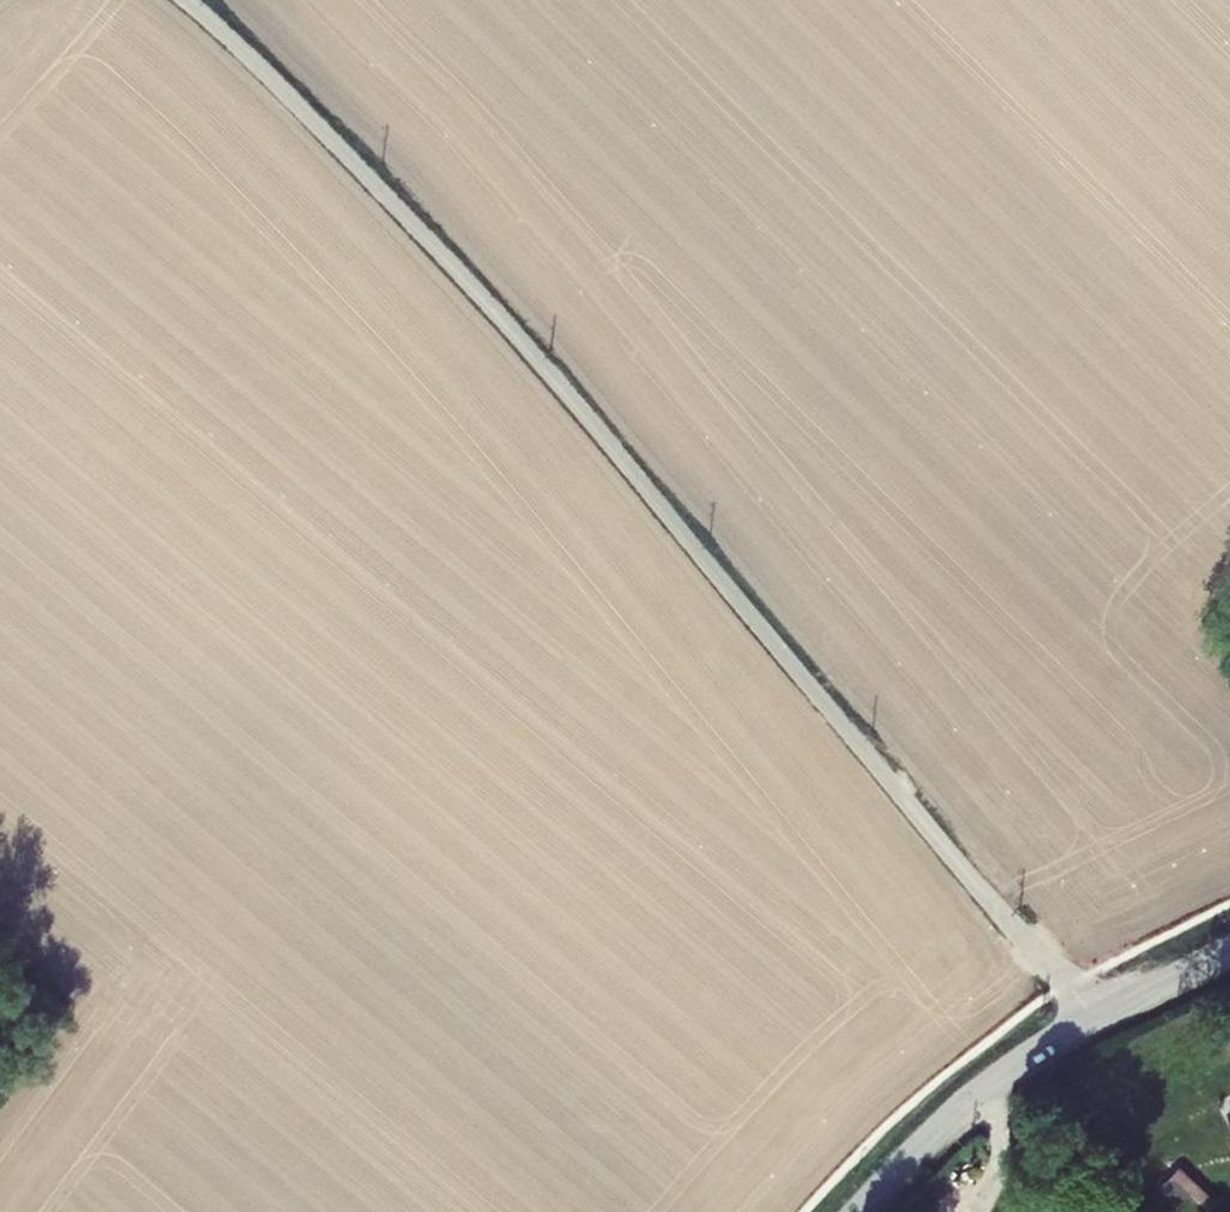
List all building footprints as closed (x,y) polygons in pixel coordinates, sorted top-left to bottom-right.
[(1181,1205),(1194,1192),(1200,1187),(1184,1169),(1165,1187),(1181,1205)] [(1200,1187),(1194,1192),(1213,1211),(1219,1207),(1200,1187)]
